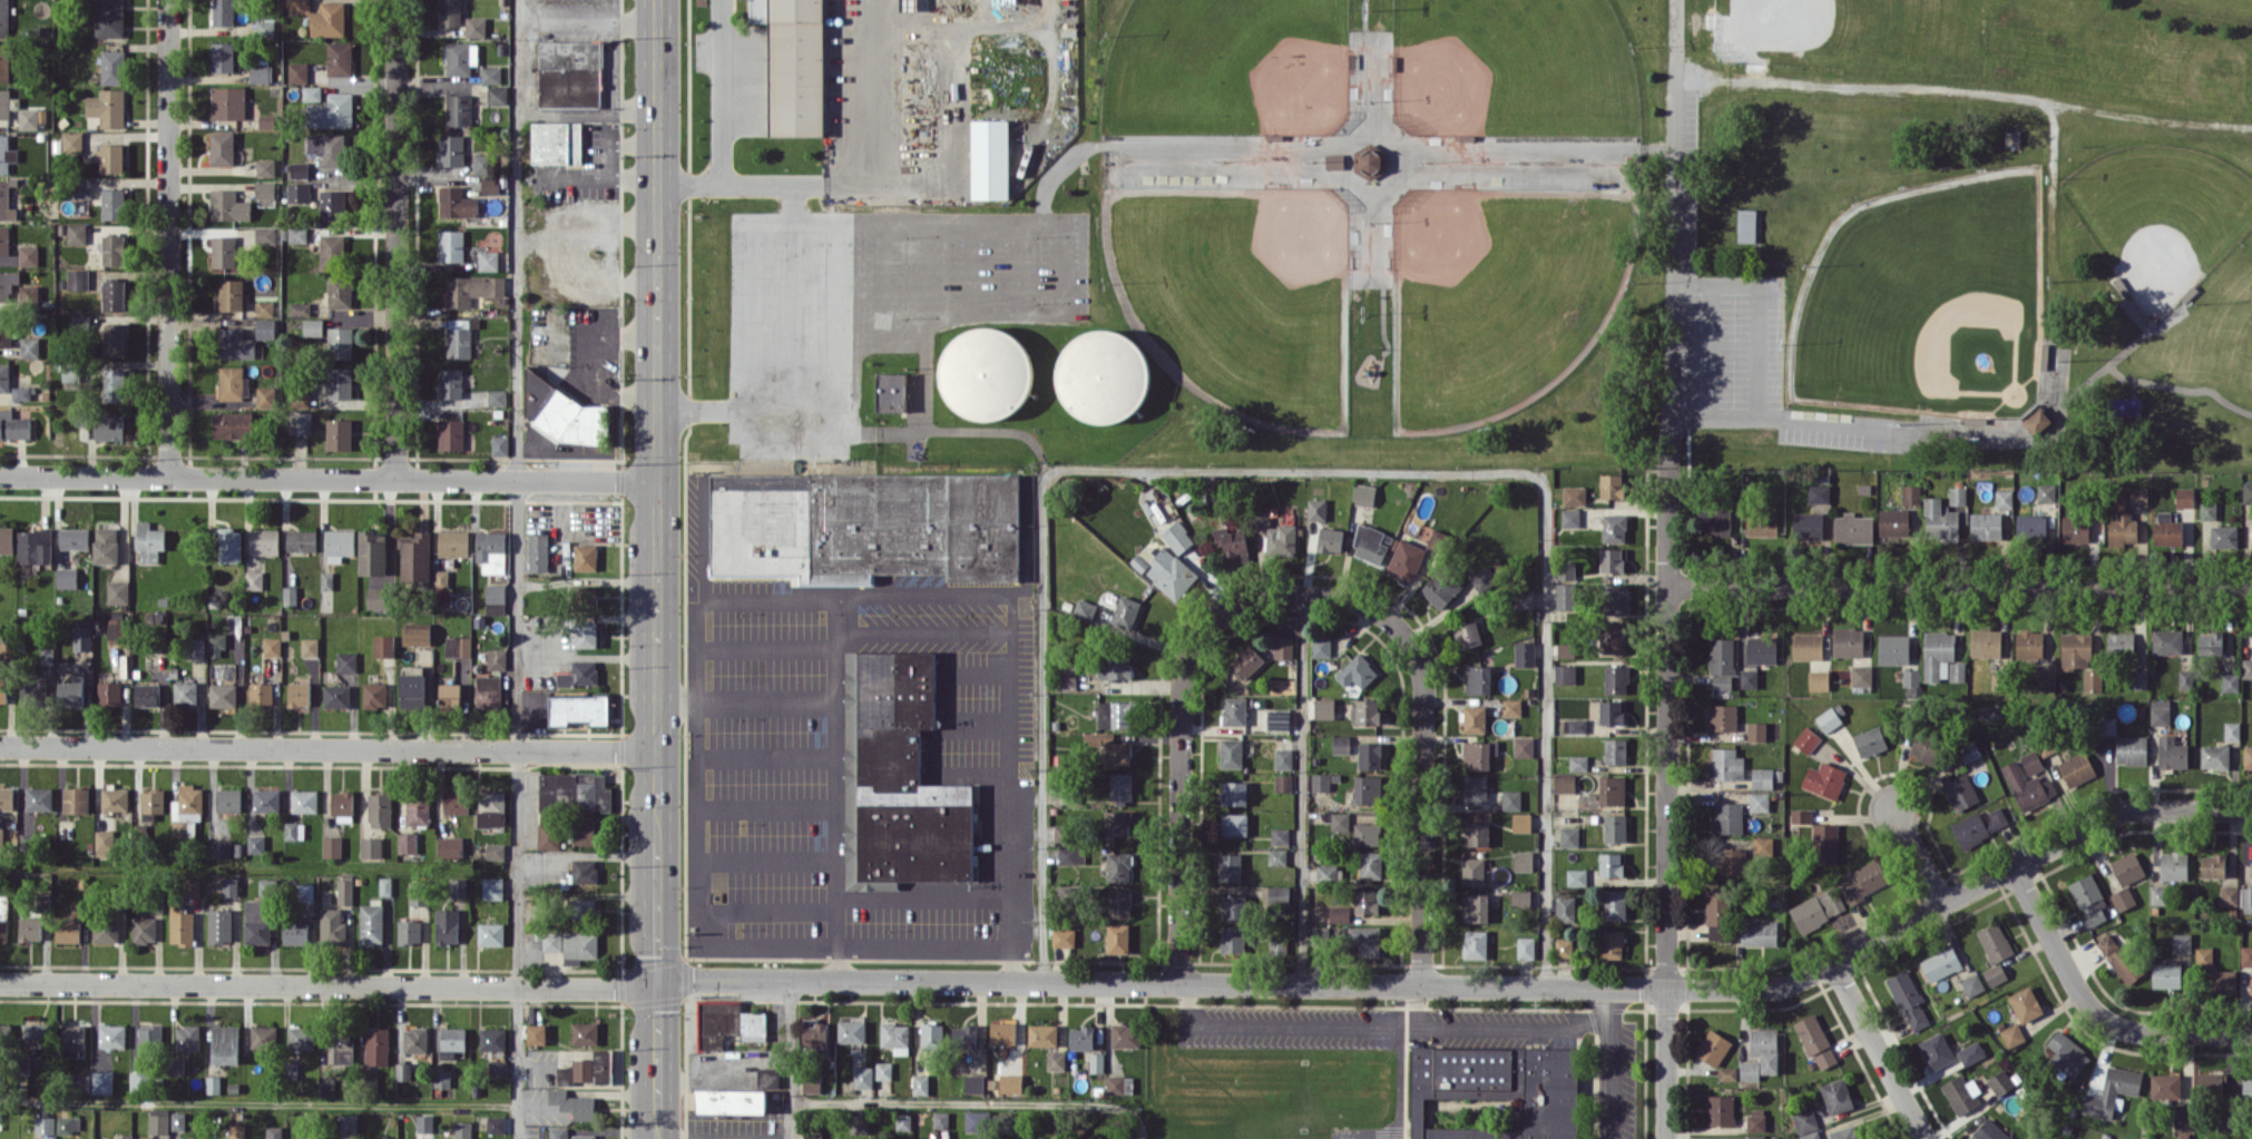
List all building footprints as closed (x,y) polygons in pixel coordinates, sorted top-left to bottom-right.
[(9,37),(10,0),(0,0),(0,37),(9,37)] [(124,0),(95,0),(96,37),(124,37),(124,0)] [(213,25),(234,25),(234,0),(213,0),(213,25)] [(311,13),(311,0),(290,0),(290,13),(311,13)] [(461,26),(461,0),(439,0),(440,26),(461,26)] [(750,22),(770,22),(770,136),(824,136),(824,0),(750,0),(750,22)] [(903,9),(916,9),(916,0),(903,0),(903,9)] [(345,35),(344,1),(320,1),(320,11),(310,11),(311,35),(345,35)] [(486,36),(486,16),(466,17),(466,37),(486,36)] [(540,41),(539,106),(600,108),(601,42),(540,41)] [(234,42),(212,42),(213,72),(234,72),(234,42)] [(327,75),(352,75),(352,42),(328,42),(327,75)] [(447,76),(471,75),(471,65),(479,64),(478,42),(447,42),(447,76)] [(10,82),(9,44),(0,44),(0,82),(10,82)] [(102,84),(126,84),(125,50),(101,50),(102,84)] [(289,83),(308,83),(307,62),(288,62),(289,83)] [(251,83),(273,82),(272,64),(250,65),(251,83)] [(501,67),(482,67),(482,83),(501,83),(501,67)] [(303,100),(321,101),(321,86),(303,85),(303,100)] [(488,104),(507,104),(508,86),(488,86),(488,104)] [(246,87),(212,87),(211,119),(245,119),(246,87)] [(124,89),(100,88),(100,96),(86,95),(86,116),(100,116),(100,127),(124,128),(124,89)] [(9,118),(9,108),(21,108),(21,97),(10,97),(10,89),(0,89),(0,118),(9,118)] [(353,93),(328,93),(328,104),(307,104),(306,126),(352,127),(353,93)] [(471,95),(447,94),(447,125),(471,125),(471,95)] [(38,128),(38,108),(19,108),(20,128),(38,128)] [(259,128),(277,128),(277,115),(259,114),(259,128)] [(1009,119),(972,120),(973,199),(1010,199),(1009,119)] [(533,164),(583,163),(582,121),(532,122),(533,164)] [(234,166),(235,131),(211,131),(211,165),(234,166)] [(2005,144),(2019,144),(2019,132),(2006,131),(2005,144)] [(63,152),(83,151),(82,132),(63,133),(63,152)] [(321,167),(345,167),(346,134),(306,133),(306,153),(321,154),(321,167)] [(9,173),(9,161),(19,161),(19,149),(9,149),(9,134),(0,134),(0,173),(9,173)] [(464,135),(439,135),(440,166),(464,166),(464,135)] [(124,173),(124,143),(98,144),(98,159),(101,159),(101,173),(124,173)] [(1353,174),(1353,154),(1368,144),(1384,153),(1386,171),(1371,183),(1353,174)] [(474,174),(492,173),(491,153),(474,154),(474,174)] [(1326,169),(1344,169),(1344,154),(1326,154),(1326,169)] [(275,159),(257,158),(257,176),(275,176),(275,159)] [(309,161),(291,161),(291,178),(309,178),(309,161)] [(72,197),(91,198),(92,178),(73,178),(72,197)] [(16,219),(17,207),(9,207),(10,181),(0,181),(0,219),(16,219)] [(276,182),(256,181),(256,198),(276,199),(276,182)] [(310,183),(288,183),(288,202),(310,202),(310,183)] [(439,186),(440,217),(478,216),(478,197),(463,197),(463,186),(439,186)] [(125,188),(102,189),(103,220),(125,219),(125,188)] [(212,220),(251,219),(251,201),(236,201),(236,189),(211,189),(212,220)] [(320,220),(343,221),(343,190),(320,190),(320,220)] [(1756,209),(1738,208),(1737,242),(1755,242),(1756,209)] [(68,244),(86,243),(86,223),(68,224),(68,244)] [(10,254),(9,226),(0,226),(0,254),(10,254)] [(276,226),(256,226),(255,243),(276,243),(276,226)] [(307,241),(307,228),(282,228),(282,241),(307,241)] [(464,230),(439,230),(440,261),(464,261),(464,230)] [(346,234),(320,234),(320,267),(346,267),(346,234)] [(103,265),(125,265),(126,235),(103,235),(103,265)] [(235,235),(212,236),(213,267),(235,267),(235,235)] [(38,245),(20,245),(20,265),(38,265),(38,245)] [(497,250),(478,251),(479,271),(498,270),(497,250)] [(88,269),(67,269),(67,289),(88,289),(88,269)] [(11,301),(11,283),(20,283),(20,272),(0,271),(0,301),(11,301)] [(352,308),(351,275),(328,276),(328,308),(352,308)] [(447,276),(447,307),(471,307),(471,296),(505,297),(505,277),(447,276)] [(244,279),(219,280),(219,310),(244,310),(244,279)] [(124,280),(103,280),(103,311),(125,311),(124,280)] [(257,315),(273,315),(273,300),(257,300),(257,315)] [(310,302),(289,302),(289,315),(310,316),(310,302)] [(10,317),(0,317),(0,346),(11,346),(10,317)] [(275,318),(256,318),(256,339),(276,338),(275,318)] [(323,336),(323,318),(304,318),(304,335),(323,336)] [(447,358),(472,358),(471,327),(479,327),(479,318),(447,318),(447,358)] [(104,356),(125,355),(124,323),(104,323),(104,356)] [(255,358),(255,338),(244,338),(244,328),(219,327),(218,358),(255,358)] [(352,358),(353,328),(329,327),(328,358),(352,358)] [(1025,406),(1033,378),(1033,364),(1021,337),(987,327),(979,327),(948,341),(941,368),(941,384),(953,411),(983,420),(995,420),(1025,406)] [(1138,420),(1149,379),(1148,343),(1107,332),(1068,333),(1060,364),(1061,412),(1096,421),(1138,420)] [(21,358),(39,358),(39,338),(21,338),(21,358)] [(9,392),(10,363),(0,363),(0,392),(9,392)] [(243,366),(219,366),(220,399),(249,398),(249,377),(243,377),(243,366)] [(584,405),(527,366),(526,416),(548,432),(563,442),(606,443),(607,407),(608,406),(584,405)] [(125,401),(124,368),(103,369),(104,402),(125,401)] [(353,368),(328,368),(328,390),(352,391),(353,368)] [(462,368),(440,368),(440,398),(462,398),(462,368)] [(877,410),(906,411),(906,373),(877,373),(877,410)] [(32,399),(32,386),(12,386),(12,399),(32,399)] [(274,387),(257,387),(256,404),(273,405),(274,387)] [(488,406),(506,406),(506,390),(488,389),(488,406)] [(2139,397),(2113,397),(2113,416),(2140,415),(2139,397)] [(12,417),(12,409),(0,408),(0,438),(30,438),(30,418),(12,417)] [(214,411),(213,437),(253,438),(253,412),(214,411)] [(312,433),(313,412),(291,412),(291,433),(312,433)] [(123,416),(93,416),(93,440),(123,439),(123,416)] [(352,419),(328,419),(327,449),(351,450),(352,419)] [(464,419),(439,419),(438,449),(463,450),(464,419)] [(508,435),(491,436),(492,455),(509,454),(508,435)] [(1020,473),(711,475),(712,573),(799,573),(799,584),(872,583),(872,570),(947,569),(947,583),(1020,582),(1020,570),(1032,569),(1031,511),(1021,511),(1020,473)] [(1624,497),(1623,474),(1600,474),(1601,498),(1624,497)] [(2251,502),(2251,480),(2243,480),(2243,502),(2251,502)] [(1373,507),(1377,487),(1358,483),(1354,503),(1373,507)] [(1830,503),(1830,485),(1809,484),(1809,502),(1830,503)] [(2037,501),(2055,501),(2055,484),(2038,484),(2037,501)] [(1903,504),(1921,504),(1920,485),(1902,485),(1903,504)] [(1586,486),(1563,486),(1563,505),(1586,505),(1586,486)] [(1966,504),(1966,487),(1950,486),(1949,503),(1966,504)] [(2130,505),(2147,505),(2148,487),(2131,486),(2130,505)] [(2194,487),(2176,487),(2176,507),(2194,507),(2194,487)] [(1996,508),(2013,508),(2012,489),(1995,490),(1996,508)] [(2109,544),(2137,543),(2137,518),(2128,519),(2128,490),(2112,490),(2112,506),(2116,506),(2116,519),(2108,519),(2109,544)] [(1958,538),(1959,508),(1941,508),(1941,497),(1925,496),(1924,537),(1958,538)] [(1308,520),(1326,520),(1327,499),(1308,498),(1308,520)] [(2216,520),(2216,502),(2200,502),(2200,519),(2216,520)] [(1731,507),(1699,507),(1699,535),(1730,535),(1731,507)] [(1880,536),(1909,535),(1908,508),(1879,509),(1880,536)] [(1296,553),(1296,524),(1270,525),(1270,509),(1255,509),(1255,530),(1265,530),(1266,554),(1296,553)] [(1561,509),(1562,528),(1579,528),(1579,509),(1561,509)] [(1873,542),(1873,516),(1854,516),(1854,511),(1843,511),(1843,516),(1834,516),(1834,543),(1873,542)] [(2182,520),(2171,521),(2171,511),(2154,511),(2155,544),(2182,544),(2182,520)] [(1823,512),(1794,512),(1793,538),(1823,539),(1823,512)] [(2001,512),(1971,513),(1971,539),(2001,539),(2001,512)] [(2017,538),(2047,537),(2046,513),(2016,514),(2017,538)] [(1626,514),(1603,514),(1603,542),(1626,542),(1626,514)] [(1743,535),(1777,535),(1776,514),(1743,515),(1743,535)] [(2062,542),(2089,542),(2089,516),(2062,516),(2062,542)] [(1178,555),(1195,541),(1177,519),(1160,533),(1178,555)] [(135,549),(140,550),(140,563),(158,563),(158,550),(165,550),(165,529),(150,529),(150,521),(136,520),(135,549)] [(1388,546),(1380,542),(1384,532),(1363,523),(1350,553),(1379,565),(1388,546)] [(2238,525),(2210,525),(2210,547),(2237,548),(2238,525)] [(13,526),(0,526),(0,553),(14,553),(13,526)] [(18,563),(51,563),(52,527),(32,527),(32,530),(18,530),(18,563)] [(94,562),(117,563),(118,527),(94,527),(94,562)] [(1224,557),(1248,555),(1246,530),(1227,532),(1227,527),(1214,528),(1215,545),(1223,544),(1224,557)] [(1318,550),(1341,552),(1344,529),(1320,527),(1318,550)] [(89,528),(60,528),(60,548),(89,548),(89,528)] [(219,563),(242,562),(242,528),(219,529),(219,563)] [(278,529),(250,529),(250,555),(279,554),(278,529)] [(354,529),(325,530),(326,562),(342,561),(342,555),(354,555),(354,529)] [(317,550),(317,530),(287,530),(287,550),(317,550)] [(386,535),(376,535),(376,530),(360,530),(360,575),(386,575),(386,535)] [(468,556),(468,531),(439,530),(439,556),(468,556)] [(430,531),(416,531),(416,536),(400,536),(400,583),(431,583),(430,531)] [(483,573),(506,573),(505,531),(476,532),(476,562),(482,562),(483,573)] [(530,570),(548,570),(548,533),(530,533),(530,570)] [(1387,569),(1412,581),(1426,550),(1396,536),(1391,548),(1395,550),(1387,569)] [(598,569),(598,544),(574,544),(574,569),(598,569)] [(1137,553),(1129,562),(1142,572),(1142,573),(1178,601),(1199,574),(1163,545),(1149,562),(1137,553)] [(1626,548),(1601,548),(1600,571),(1626,572),(1626,548)] [(57,588),(77,588),(77,567),(57,567),(57,588)] [(246,570),(245,589),(262,590),(263,571),(246,570)] [(448,570),(434,570),(434,587),(449,587),(448,570)] [(1463,584),(1449,573),(1445,578),(1437,571),(1420,591),(1442,609),(1463,584)] [(333,572),(321,572),(321,589),(333,589),(333,572)] [(129,581),(107,581),(107,604),(129,604),(129,581)] [(1578,610),(1578,584),(1557,583),(1556,609),(1578,610)] [(573,585),(573,599),(597,600),(597,586),(573,585)] [(283,604),(297,604),(297,586),(283,586),(283,604)] [(1628,614),(1627,586),(1606,586),(1606,614),(1628,614)] [(368,609),(393,608),(392,587),(367,588),(368,609)] [(1534,590),(1515,590),(1515,608),(1534,608),(1534,590)] [(1140,601),(1119,595),(1112,623),(1133,629),(1140,601)] [(128,619),(109,618),(108,643),(127,644),(128,619)] [(1482,644),(1477,621),(1454,626),(1460,649),(1482,644)] [(600,622),(576,622),(575,647),(600,648),(600,622)] [(1626,652),(1625,624),(1600,624),(1600,652),(1626,652)] [(91,650),(91,626),(73,626),(73,650),(91,650)] [(431,627),(403,628),(403,645),(431,645),(431,627)] [(1833,657),(1863,656),(1863,627),(1833,627),(1833,657)] [(1970,657),(2001,657),(2002,628),(1971,627),(1970,657)] [(2182,630),(2153,629),(2153,654),(2182,654),(2182,630)] [(2016,658),(2042,658),(2043,631),(2016,630),(2016,658)] [(1940,682),(1940,660),(1954,661),(1955,632),(1924,631),(1923,682),(1940,682)] [(209,657),(224,657),(224,633),(209,632),(209,657)] [(2134,633),(2107,632),(2107,652),(2133,653),(2134,633)] [(2222,655),(2223,632),(2199,632),(2199,654),(2222,655)] [(1793,660),(1823,659),(1823,633),(1793,633),(1793,660)] [(2061,668),(2092,667),(2091,633),(2061,634),(2061,668)] [(1909,664),(1908,634),(1878,634),(1878,664),(1909,664)] [(375,635),(375,657),(394,657),(393,635),(375,635)] [(471,636),(446,636),(445,656),(471,657),(471,636)] [(1293,658),(1293,636),(1274,637),(1274,658),(1293,658)] [(1331,657),(1331,637),(1313,636),(1312,657),(1331,657)] [(1747,663),(1777,663),(1777,637),(1747,636),(1747,663)] [(264,655),(280,656),(281,637),(264,637),(264,655)] [(1710,689),(1733,689),(1733,637),(1710,637),(1710,689)] [(204,658),(205,638),(189,638),(188,657),(204,658)] [(319,638),(301,638),(302,657),(319,656),(319,638)] [(1535,642),(1515,642),(1515,666),(1536,665),(1535,642)] [(1576,657),(1575,643),(1558,643),(1558,657),(1576,657)] [(1265,659),(1250,644),(1230,663),(1245,679),(1265,659)] [(40,664),(54,664),(54,647),(40,647),(40,664)] [(506,649),(487,649),(487,669),(506,669),(506,649)] [(846,890),(899,889),(899,881),(973,881),(973,784),(921,785),(921,728),(936,728),(935,651),(845,652),(846,890)] [(337,672),(357,672),(358,652),(337,652),(337,672)] [(1345,686),(1353,679),(1362,688),(1378,673),(1359,652),(1335,675),(1345,686)] [(1098,678),(1131,679),(1131,655),(1109,654),(1109,665),(1099,665),(1098,678)] [(2251,677),(2251,658),(2242,658),(2241,677),(2251,677)] [(597,685),(597,660),(572,661),(573,672),(558,672),(558,685),(597,685)] [(1965,681),(1965,662),(1949,662),(1949,680),(1965,681)] [(1077,664),(1060,664),(1060,689),(1077,689),(1077,664)] [(1575,683),(1575,664),(1555,664),(1555,683),(1575,683)] [(1466,693),(1491,693),(1491,665),(1466,665),(1466,693)] [(1605,693),(1628,693),(1628,665),(1605,665),(1605,693)] [(1872,686),(1872,665),(1852,665),(1852,686),(1872,686)] [(2083,691),(2102,692),(2103,669),(2084,668),(2083,691)] [(1758,669),(1740,669),(1741,688),(1758,688),(1758,669)] [(1904,698),(1919,697),(1919,669),(1904,669),(1904,698)] [(2056,669),(2036,669),(2037,690),(2056,690),(2056,669)] [(2194,669),(2178,670),(2179,688),(2194,688),(2194,669)] [(84,706),(84,670),(73,670),(72,682),(60,682),(59,706),(84,706)] [(1809,690),(1829,690),(1829,670),(1809,670),(1809,690)] [(2147,670),(2131,670),(2130,689),(2147,689),(2147,670)] [(2222,692),(2239,692),(2239,674),(2222,673),(2222,692)] [(475,676),(475,709),(501,708),(501,675),(475,676)] [(46,679),(19,680),(20,704),(46,703),(46,679)] [(98,705),(122,704),(121,681),(97,682),(98,705)] [(196,705),(197,682),(174,681),(173,704),(196,705)] [(310,682),(288,682),(288,707),(310,707),(310,682)] [(363,709),(387,708),(386,682),(363,683),(363,709)] [(158,706),(159,684),(136,683),(135,705),(158,706)] [(272,683),(249,683),(249,704),(273,704),(272,683)] [(462,683),(440,683),(439,709),(462,709),(462,683)] [(236,684),(210,684),(210,707),(236,707),(236,684)] [(349,685),(324,685),(324,708),(349,707),(349,685)] [(609,724),(609,695),(548,695),(548,725),(568,725),(568,719),(590,719),(590,724),(609,724)] [(1223,725),(1246,725),(1246,697),(1224,696),(1223,725)] [(1335,698),(1314,698),(1314,718),(1334,718),(1335,698)] [(1379,699),(1353,699),(1353,723),(1379,723),(1379,699)] [(1521,716),(1521,699),(1503,699),(1503,715),(1521,716)] [(2170,700),(2151,699),(2150,725),(2169,725),(2170,700)] [(1132,701),(1099,700),(1098,728),(1132,728),(1132,701)] [(1623,724),(1624,700),(1600,700),(1600,724),(1623,724)] [(1737,731),(1737,705),(1710,704),(1710,730),(1737,731)] [(1486,706),(1464,705),(1463,732),(1485,733),(1486,706)] [(1842,721),(1832,705),(1815,717),(1826,733),(1842,721)] [(1289,730),(1290,710),(1267,709),(1267,730),(1289,730)] [(2116,734),(2116,717),(2098,717),(2098,734),(2116,734)] [(1586,719),(1563,718),(1563,733),(1586,733),(1586,719)] [(2240,722),(2225,721),(2224,740),(2239,740),(2240,722)] [(1766,741),(1766,722),(1747,722),(1747,740),(1766,741)] [(1808,754),(1821,738),(1806,725),(1793,741),(1808,754)] [(1853,734),(1860,757),(1888,748),(1881,725),(1853,734)] [(1105,763),(1130,764),(1131,743),(1114,742),(1114,733),(1084,732),(1084,745),(1105,745),(1105,763)] [(1944,740),(1915,733),(1909,757),(1938,764),(1944,740)] [(1349,753),(1350,736),(1333,735),(1332,753),(1349,753)] [(2188,767),(2188,743),(2175,744),(2175,735),(2158,735),(2159,768),(2188,767)] [(1533,736),(1514,737),(1514,757),(1533,756),(1533,736)] [(2116,764),(2147,764),(2147,736),(2116,736),(2116,764)] [(1221,768),(1242,768),(1242,738),(1221,738),(1221,768)] [(1605,763),(1627,763),(1627,738),(1605,738),(1605,763)] [(1465,769),(1490,769),(1490,755),(1498,755),(1498,741),(1465,741),(1465,769)] [(1959,749),(1965,763),(1982,756),(1975,741),(1959,749)] [(1381,742),(1359,742),(1359,768),(1381,769),(1381,742)] [(2229,770),(2229,745),(2200,746),(2201,770),(2229,770)] [(2243,746),(2243,768),(2251,768),(2251,746),(2243,746)] [(1736,748),(1710,747),(1710,779),(1744,779),(1744,756),(1736,756),(1736,748)] [(1291,748),(1275,749),(1275,768),(1292,768),(1291,748)] [(2029,776),(2045,768),(2035,749),(2020,756),(2029,776)] [(2057,764),(2068,788),(2096,774),(2084,750),(2057,764)] [(1587,771),(1588,756),(1569,755),(1569,770),(1587,771)] [(1848,771),(1822,760),(1818,769),(1809,766),(1801,785),(1836,800),(1848,771)] [(2058,795),(2050,775),(2041,779),(2039,775),(2025,781),(2017,760),(2002,765),(2021,810),(2058,795)] [(1752,787),(1783,786),(1783,768),(1752,769),(1752,787)] [(1967,772),(1951,779),(1948,771),(1939,775),(1954,812),(1979,802),(1967,772)] [(612,807),(612,788),(605,788),(605,773),(539,772),(539,809),(550,809),(550,806),(612,807)] [(1132,773),(1110,773),(1110,802),(1132,802),(1132,773)] [(1312,791),(1330,791),(1330,773),(1312,773),(1312,791)] [(1291,791),(1291,775),(1275,774),(1275,791),(1291,791)] [(1575,792),(1575,774),(1555,774),(1555,792),(1575,792)] [(1356,803),(1381,803),(1381,775),(1355,776),(1356,803)] [(1487,776),(1465,775),(1464,803),(1486,804),(1487,776)] [(1624,805),(1625,776),(1600,776),(1599,804),(1624,805)] [(1224,805),(1246,805),(1247,781),(1224,781),(1224,805)] [(201,820),(202,785),(179,785),(179,800),(171,800),(171,837),(187,837),(187,820),(201,820)] [(101,787),(102,812),(128,811),(127,786),(101,787)] [(13,810),(13,787),(0,787),(0,810),(13,810)] [(52,810),(52,787),(26,787),(26,810),(52,810)] [(89,787),(64,787),(64,812),(89,812),(89,787)] [(163,789),(141,790),(141,820),(154,820),(153,812),(164,812),(163,789)] [(241,789),(216,789),(216,811),(240,812),(241,789)] [(280,789),(253,789),(253,811),(279,812),(280,789)] [(291,812),(317,812),(317,790),(291,790),(291,812)] [(444,813),(468,813),(469,791),(444,790),(444,813)] [(1521,790),(1502,790),(1503,810),(1521,809),(1521,790)] [(332,821),(353,822),(353,792),(333,791),(332,821)] [(505,791),(479,791),(478,826),(505,826),(505,791)] [(1750,811),(1769,811),(1769,791),(1750,791),(1750,811)] [(392,792),(369,792),(368,826),(391,827),(392,792)] [(430,792),(406,792),(405,824),(429,825),(430,792)] [(1743,802),(1715,802),(1714,833),(1743,833),(1743,802)] [(1984,823),(1989,832),(2010,822),(2001,805),(1988,812),(1992,819),(1984,823)] [(1811,810),(1791,810),(1791,822),(1811,822),(1811,810)] [(1963,849),(1990,835),(1977,810),(1950,824),(1963,849)] [(1105,834),(1130,834),(1130,811),(1105,811),(1105,834)] [(1350,812),(1331,812),(1331,830),(1349,831),(1350,812)] [(1247,814),(1222,813),(1222,834),(1247,834),(1247,814)] [(1531,831),(1531,813),(1513,813),(1513,831),(1531,831)] [(1605,842),(1626,842),(1626,814),(1605,814),(1605,842)] [(596,822),(575,821),(575,844),(596,844),(596,822)] [(304,822),(285,822),(284,839),(304,839),(304,822)] [(1467,846),(1490,845),(1489,822),(1466,822),(1467,846)] [(1380,845),(1380,823),(1354,823),(1354,844),(1380,845)] [(1837,823),(1813,823),(1813,863),(1838,862),(1837,823)] [(538,849),(560,849),(560,824),(538,824),(538,849)] [(1054,842),(1073,842),(1073,826),(1054,825),(1054,842)] [(1579,847),(1579,827),(1560,826),(1560,847),(1579,847)] [(1289,845),(1289,828),(1271,828),(1271,844),(1289,845)] [(112,830),(95,830),(95,855),(112,855),(112,830)] [(417,832),(398,832),(398,853),(417,852),(417,832)] [(264,835),(247,835),(248,853),(264,853),(264,835)] [(341,837),(323,836),(322,857),(341,857),(341,837)] [(381,837),(361,838),(361,857),(382,857),(381,837)] [(438,837),(438,858),(464,857),(463,837),(438,837)] [(1772,854),(1772,837),(1754,837),(1753,853),(1772,854)] [(230,839),(210,840),(210,857),(230,857),(230,839)] [(504,844),(486,843),(486,859),(504,859),(504,844)] [(1059,864),(1085,864),(1085,847),(1059,847),(1059,864)] [(1286,865),(1286,849),(1268,848),(1268,865),(1286,865)] [(1746,848),(1720,848),(1720,874),(1746,874),(1746,848)] [(1382,851),(1360,851),(1360,881),(1382,881),(1382,851)] [(1514,871),(1533,870),(1532,851),(1514,851),(1514,871)] [(2160,852),(2161,880),(2188,880),(2187,851),(2160,852)] [(1107,880),(1130,881),(1130,852),(1107,852),(1107,880)] [(1624,853),(1600,852),(1600,876),(1624,877),(1624,853)] [(2145,877),(2136,852),(2111,860),(2120,885),(2145,877)] [(1219,881),(1241,881),(1241,854),(1219,854),(1219,881)] [(2201,877),(2225,877),(2226,854),(2202,854),(2201,877)] [(1484,885),(1484,858),(1463,857),(1462,884),(1484,885)] [(1854,870),(1858,879),(1842,887),(1850,903),(1890,884),(1878,858),(1854,870)] [(572,882),(597,883),(597,860),(573,859),(572,882)] [(1317,865),(1317,882),(1342,881),(1342,865),(1317,865)] [(1587,886),(1587,869),(1567,868),(1567,885),(1587,886)] [(2068,884),(2089,927),(2107,919),(2101,907),(2107,905),(2091,872),(2068,884)] [(199,897),(199,877),(185,877),(185,897),(199,897)] [(222,895),(238,895),(238,877),(222,877),(222,895)] [(379,895),(391,895),(391,877),(380,877),(379,895)] [(503,899),(503,877),(483,877),(483,899),(503,899)] [(466,879),(450,878),(449,897),(466,897),(466,879)] [(337,904),(352,905),(353,879),(337,879),(337,904)] [(410,905),(429,905),(428,880),(409,881),(410,905)] [(314,883),(298,883),(298,901),(313,901),(314,883)] [(2110,894),(2118,912),(2137,903),(2128,885),(2110,894)] [(2151,904),(2168,904),(2168,885),(2150,886),(2151,904)] [(1290,886),(1268,886),(1268,904),(1290,904),(1290,886)] [(1846,912),(1834,887),(1789,908),(1800,933),(1846,912)] [(2237,905),(2238,887),(2221,887),(2220,905),(2237,905)] [(2241,887),(2241,913),(2251,912),(2251,887),(2241,887)] [(1706,940),(1728,941),(1729,889),(1707,888),(1706,940)] [(1130,918),(1131,890),(1110,889),(1109,918),(1130,918)] [(1378,913),(1378,889),(1355,890),(1355,913),(1378,913)] [(1512,907),(1531,907),(1531,889),(1512,890),(1512,907)] [(1626,919),(1626,889),(1604,890),(1604,919),(1626,919)] [(1489,894),(1463,893),(1463,922),(1488,922),(1489,894)] [(1223,919),(1246,919),(1245,895),(1223,895),(1223,919)] [(1556,922),(1575,922),(1575,895),(1556,896),(1556,922)] [(573,898),(573,919),(595,920),(596,898),(573,898)] [(270,943),(270,921),(265,921),(265,899),(244,900),(245,944),(270,943)] [(80,902),(70,902),(70,920),(55,920),(55,942),(80,942),(80,902)] [(170,944),(193,944),(193,912),(185,912),(185,903),(170,903),(170,944)] [(383,904),(359,905),(360,945),(383,944),(383,904)] [(1329,923),(1350,922),(1350,906),(1329,906),(1329,923)] [(341,908),(320,908),(320,944),(347,944),(346,922),(341,922),(341,908)] [(436,944),(458,944),(458,909),(436,908),(436,944)] [(207,943),(231,943),(231,909),(208,909),(207,943)] [(41,940),(41,917),(19,917),(19,941),(41,940)] [(156,917),(132,917),(132,942),(155,942),(156,917)] [(92,942),(119,943),(119,919),(93,918),(92,942)] [(283,945),(308,944),(307,921),(283,922),(283,945)] [(397,943),(421,944),(421,921),(398,921),(397,943)] [(1741,945),(1777,946),(1778,923),(1742,922),(1741,945)] [(1990,963),(2013,955),(2000,922),(1978,930),(1990,963)] [(504,945),(504,923),(478,923),(478,945),(504,945)] [(1107,953),(1129,953),(1129,924),(1107,923),(1107,953)] [(1222,953),(1243,952),(1243,926),(1222,926),(1222,953)] [(1380,956),(1379,926),(1350,927),(1350,956),(1380,956)] [(1075,946),(1075,928),(1052,929),(1053,946),(1075,946)] [(1487,959),(1487,930),(1464,930),(1464,959),(1487,959)] [(1623,959),(1624,930),(1601,930),(1601,958),(1623,959)] [(562,932),(542,932),(543,950),(562,950),(562,932)] [(564,965),(580,965),(580,958),(598,958),(598,932),(565,932),(564,965)] [(2123,986),(2138,979),(2115,932),(2099,939),(2123,986)] [(2173,952),(2191,952),(2191,933),(2172,933),(2173,952)] [(1269,936),(1270,953),(1286,952),(1285,935),(1269,936)] [(1517,959),(1535,959),(1535,937),(1517,937),(1517,959)] [(1573,939),(1556,938),(1556,957),(1572,957),(1573,939)] [(1929,981),(1962,968),(1953,946),(1920,960),(1929,981)] [(2241,946),(2241,966),(2251,966),(2251,946),(2241,946)] [(2213,966),(2212,947),(2195,947),(2196,966),(2213,966)] [(1983,970),(1989,986),(2008,979),(2001,963),(1983,970)] [(2152,988),(2182,987),(2181,963),(2152,964),(2152,988)] [(1887,978),(1912,1032),(1930,1023),(1920,1002),(1922,1001),(1907,968),(1887,978)] [(2208,992),(2236,992),(2235,969),(2207,970),(2208,992)] [(1970,997),(1985,989),(1977,973),(1961,980),(1970,997)] [(2008,995),(2021,1023),(2043,1013),(2030,985),(2008,995)] [(766,1041),(766,1012),(741,1011),(741,1002),(698,1001),(697,1049),(725,1049),(725,1034),(740,1034),(740,1040),(766,1041)] [(1821,1070),(1838,1061),(1814,1013),(1793,1023),(1808,1054),(1812,1052),(1821,1070)] [(827,1023),(818,1022),(818,1018),(803,1018),(803,1046),(827,1047),(827,1023)] [(838,1042),(865,1042),(865,1021),(838,1020),(838,1042)] [(921,1048),(943,1048),(944,1022),(922,1021),(921,1048)] [(1999,1030),(2008,1048),(2026,1039),(2017,1021),(1999,1030)] [(598,1044),(598,1022),(572,1022),(572,1044),(598,1044)] [(990,1022),(991,1044),(1016,1044),(1016,1022),(990,1022)] [(0,1023),(0,1041),(11,1041),(11,1023),(0,1023)] [(22,1045),(49,1046),(49,1024),(23,1023),(22,1045)] [(880,1046),(909,1047),(910,1024),(881,1023),(880,1046)] [(1112,1047),(1140,1047),(1139,1023),(1112,1024),(1112,1047)] [(98,1047),(125,1048),(125,1025),(99,1024),(98,1047)] [(545,1024),(527,1024),(527,1044),(546,1044),(545,1024)] [(1058,1024),(1029,1024),(1028,1046),(1057,1046),(1058,1024)] [(63,1025),(63,1054),(85,1054),(85,1025),(63,1025)] [(175,1050),(199,1051),(199,1026),(176,1025),(175,1050)] [(977,1026),(952,1025),(952,1047),(976,1048),(977,1026)] [(161,1026),(138,1026),(138,1046),(161,1046),(161,1026)] [(239,1064),(239,1026),(212,1026),(212,1064),(239,1064)] [(277,1026),(251,1026),(251,1047),(276,1047),(277,1026)] [(288,1048),(314,1049),(315,1026),(289,1026),(288,1048)] [(365,1064),(388,1065),(389,1026),(366,1026),(365,1064)] [(403,1052),(426,1052),(426,1028),(404,1027),(403,1052)] [(466,1028),(440,1027),(440,1059),(454,1060),(455,1050),(465,1050),(466,1028)] [(1070,1027),(1070,1050),(1094,1050),(1094,1027),(1070,1027)] [(480,1050),(505,1050),(505,1028),(479,1028),(480,1050)] [(1694,1053),(1717,1067),(1732,1041),(1709,1028),(1694,1053)] [(2073,1079),(2092,1056),(2058,1029),(2046,1044),(2056,1052),(2049,1059),(2073,1079)] [(1954,1060),(1942,1031),(1919,1041),(1931,1069),(1954,1060)] [(352,1063),(352,1033),(328,1033),(328,1063),(352,1063)] [(1986,1057),(1979,1041),(1957,1050),(1963,1066),(1986,1057)] [(1578,1076),(1575,1076),(1575,1049),(1414,1048),(1414,1138),(1577,1138),(1578,1076)] [(611,1083),(612,1049),(593,1049),(593,1059),(572,1059),(572,1066),(557,1066),(557,1082),(611,1083)] [(1047,1070),(1066,1070),(1066,1051),(1047,1051),(1047,1070)] [(1104,1053),(1090,1052),(1090,1072),(1104,1072),(1104,1053)] [(167,1074),(183,1075),(183,1057),(167,1056),(167,1074)] [(489,1075),(506,1075),(506,1060),(489,1060),(489,1075)] [(1759,1080),(1759,1061),(1740,1062),(1740,1080),(1759,1080)] [(395,1080),(410,1080),(410,1062),(396,1062),(395,1080)] [(876,1079),(892,1079),(892,1062),(876,1062),(876,1079)] [(2112,1119),(2117,1092),(2139,1096),(2143,1072),(2107,1065),(2102,1096),(2085,1093),(2081,1113),(2112,1119)] [(1736,1067),(1718,1066),(1718,1080),(1736,1080),(1736,1067)] [(854,1088),(873,1088),(873,1067),(854,1067),(854,1088)] [(434,1087),(450,1087),(450,1069),(434,1069),(434,1087)] [(1997,1096),(2015,1086),(2004,1069),(1987,1079),(1997,1096)] [(113,1071),(92,1071),(92,1093),(113,1093),(113,1071)] [(148,1071),(130,1071),(129,1090),(148,1090),(148,1071)] [(2222,1096),(2223,1073),(2198,1072),(2197,1095),(2222,1096)] [(1973,1078),(1966,1082),(1961,1073),(1940,1085),(1958,1116),(1980,1103),(1975,1095),(1981,1091),(1973,1078)] [(89,1092),(88,1074),(76,1074),(77,1092),(89,1092)] [(928,1095),(929,1074),(913,1074),(913,1094),(928,1095)] [(984,1093),(984,1074),(964,1074),(964,1093),(984,1093)] [(1023,1074),(1000,1074),(999,1092),(1022,1092),(1023,1074)] [(2181,1098),(2181,1074),(2151,1074),(2151,1099),(2181,1098)] [(1133,1076),(1107,1075),(1106,1093),(1133,1094),(1133,1076)] [(2243,1075),(2242,1098),(2251,1099),(2251,1075),(2243,1075)] [(1853,1107),(1845,1077),(1820,1084),(1829,1114),(1853,1107)] [(318,1095),(333,1096),(334,1079),(319,1079),(318,1095)] [(567,1096),(567,1088),(550,1088),(550,1104),(560,1104),(560,1110),(573,1110),(573,1120),(596,1120),(596,1096),(567,1096)] [(767,1112),(766,1089),(697,1090),(697,1113),(767,1112)] [(1734,1095),(1707,1095),(1706,1125),(1734,1125),(1734,1095)] [(2174,1128),(2190,1128),(2191,1104),(2175,1104),(2174,1128)] [(1818,1127),(1811,1106),(1792,1113),(1799,1134),(1818,1127)] [(1766,1131),(1765,1109),(1747,1109),(1748,1132),(1766,1131)] [(965,1131),(989,1131),(989,1111),(965,1110),(965,1131)] [(171,1130),(184,1130),(184,1112),(171,1112),(171,1130)] [(949,1112),(933,1112),(933,1128),(948,1128),(949,1112)] [(911,1131),(911,1114),(896,1113),(896,1130),(911,1131)] [(1016,1131),(1015,1113),(993,1113),(993,1132),(1016,1131)] [(148,1133),(168,1134),(169,1115),(148,1114),(148,1133)] [(357,1132),(357,1114),(340,1115),(340,1132),(357,1132)] [(433,1114),(417,1114),(417,1132),(434,1132),(433,1114)] [(868,1115),(851,1115),(851,1134),(867,1134),(868,1115)] [(54,1133),(54,1116),(34,1116),(35,1133),(54,1133)] [(1977,1138),(2012,1138),(1988,1116),(1972,1133),(1977,1138)] [(57,1132),(79,1133),(79,1117),(57,1117),(57,1132)] [(505,1117),(487,1117),(487,1133),(505,1133),(505,1117)] [(472,1121),(455,1121),(455,1138),(471,1138),(472,1121)] [(229,1124),(229,1138),(244,1138),(244,1124),(229,1124)] [(1831,1138),(1858,1138),(1853,1124),(1829,1132),(1831,1138)] [(282,1126),(266,1126),(266,1138),(282,1138),(282,1126)] [(550,1127),(550,1138),(568,1138),(568,1127),(550,1127)] [(1819,1130),(1799,1133),(1800,1138),(1820,1138),(1819,1130)]
